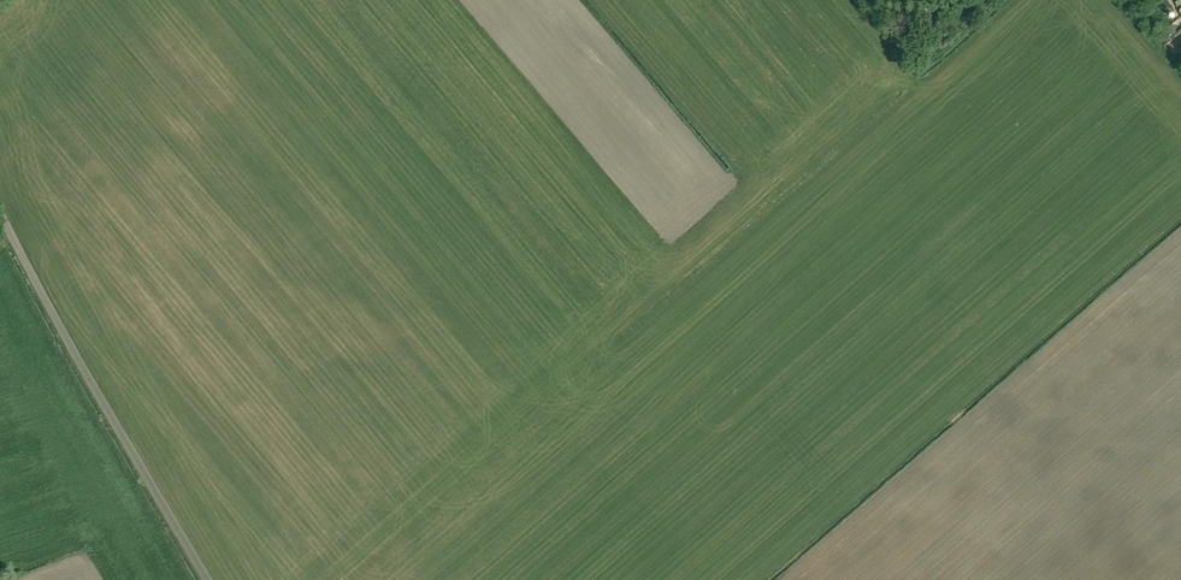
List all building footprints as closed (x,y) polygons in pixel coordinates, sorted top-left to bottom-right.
[(1180,50),(1180,47),(1175,40),(1166,48),(1174,57),(1180,50)]
